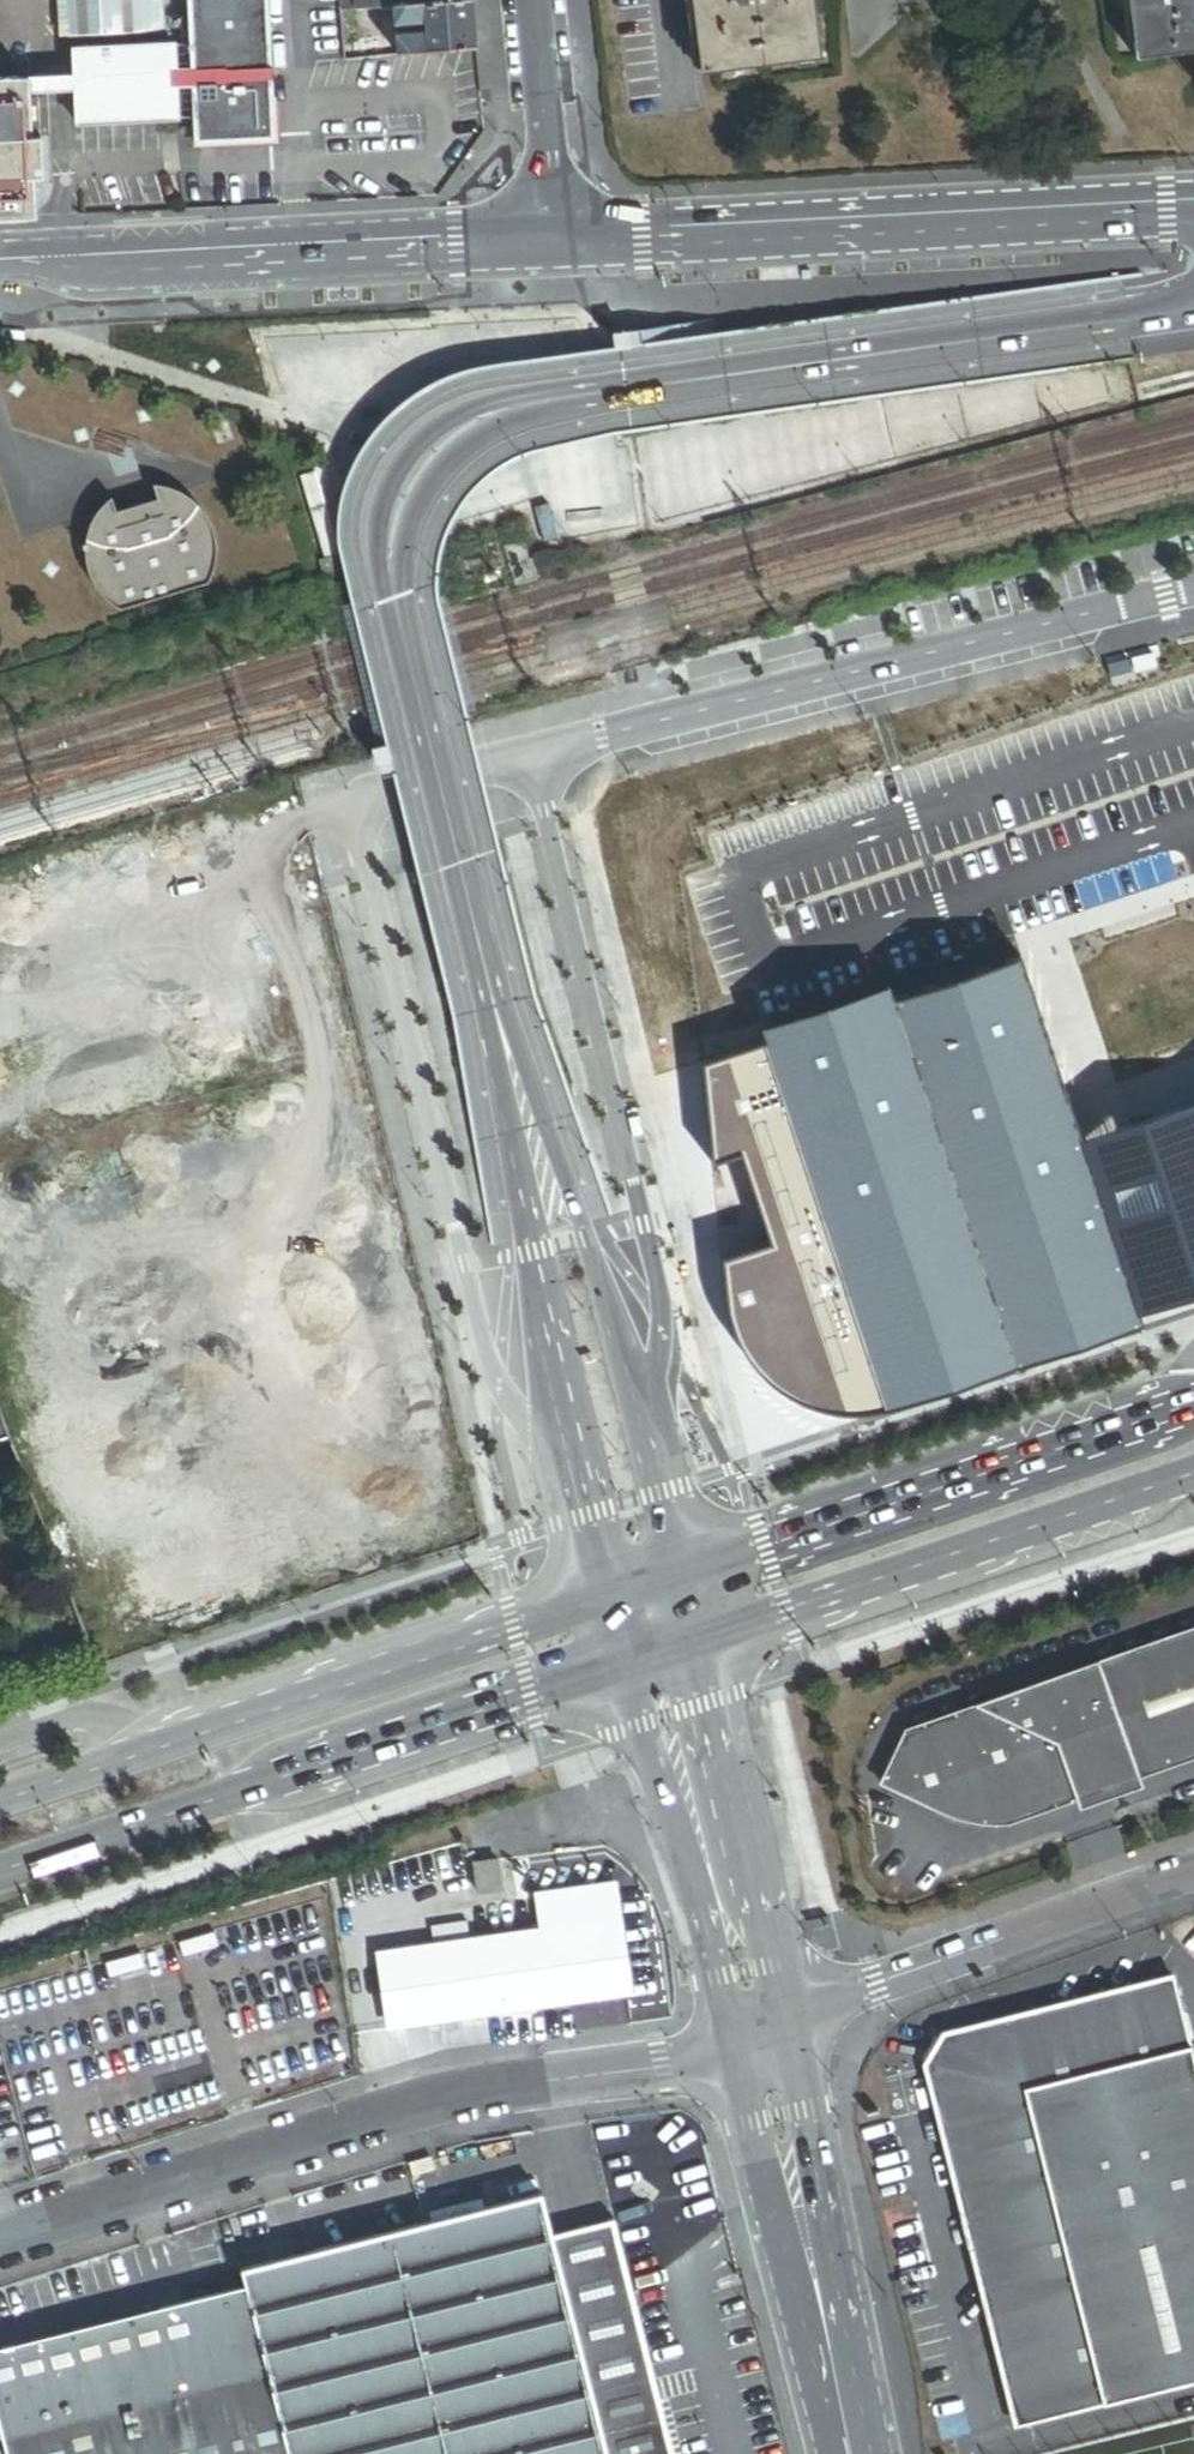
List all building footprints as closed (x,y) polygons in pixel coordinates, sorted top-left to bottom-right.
[(73,0),(62,0),(64,33),(75,33),(73,0)] [(167,0),(73,0),(75,33),(170,27),(167,0)] [(194,148),(273,144),(265,0),(186,0),(194,148)] [(474,0),(417,0),(396,2),(398,21),(428,18),(429,31),(399,33),(400,50),(478,43),(479,43),(474,0)] [(695,74),(815,58),(807,0),(685,0),(695,74)] [(1193,0),(1126,0),(1133,62),(1193,54),(1193,6),(1193,0)] [(384,12),(384,3),(359,5),(360,14),(384,12)] [(384,34),(350,40),(349,55),(385,52),(384,34)] [(164,116),(161,44),(56,48),(58,82),(39,83),(23,84),(23,99),(40,98),(59,98),(60,121),(164,116)] [(27,215),(26,174),(43,173),(42,133),(25,133),(23,99),(23,84),(23,79),(0,80),(0,217),(27,215)] [(140,215),(116,216),(117,224),(140,223),(140,215)] [(260,296),(236,297),(237,307),(261,306),(260,296)] [(1017,401),(972,413),(975,425),(1020,413),(1017,401)] [(975,425),(981,448),(1026,437),(1020,413),(975,425)] [(694,471),(684,465),(674,470),(673,481),(682,487),(692,482),(694,471)] [(216,543),(213,533),(206,516),(199,507),(185,495),(176,490),(167,487),(160,485),(152,485),(157,499),(116,511),(111,497),(102,505),(92,519),(86,533),(83,542),(83,553),(84,565),(88,577),(94,589),(103,599),(111,606),(212,575),(214,567),(216,555),(216,543)] [(523,539),(505,544),(516,581),(537,575),(532,556),(528,557),(523,539)] [(876,1402),(1138,1315),(1078,1135),(1020,960),(704,1061),(711,1158),(744,1149),(776,1241),(723,1270),(738,1335),(771,1382),(826,1411),(876,1402)] [(1078,1135),(1138,1315),(1193,1296),(1193,1100),(1078,1135)] [(1193,1754),(1193,1627),(1104,1659),(1103,1657),(1097,1659),(1098,1665),(997,1700),(996,1695),(995,1693),(909,1723),(883,1779),(928,1801),(942,1807),(948,1809),(952,1811),(957,1813),(962,1814),(967,1816),(973,1816),(978,1817),(983,1818),(988,1819),(993,1819),(1001,1819),(1010,1819),(1013,1819),(1080,1795),(1091,1776),(1100,1760),(1121,1769),(1138,1776),(1144,1773),(1144,1772),(1193,1754)] [(1098,1665),(1097,1659),(996,1695),(997,1700),(1098,1665)] [(1121,1769),(1100,1760),(1091,1776),(1080,1795),(1083,1803),(1140,1783),(1138,1776),(1121,1769)] [(502,1889),(497,1860),(474,1864),(479,1893),(502,1889)] [(629,1992),(614,1890),(535,1902),(539,1930),(473,1939),(453,1942),(464,2017),(629,1992)] [(473,1939),(470,1922),(434,1927),(437,1945),(453,1942),(473,1939)] [(464,2017),(453,1942),(437,1945),(384,1953),(395,2027),(464,2017)] [(1171,1976),(943,2033),(924,2064),(1007,2391),(1018,2388),(1027,2423),(1106,2403),(1103,2392),(1169,2375),(1172,2386),(1193,2381),(1193,2066),(1171,1976)] [(497,2188),(465,2196),(470,2215),(502,2207),(497,2188)] [(240,2292),(281,2453),(605,2453),(551,2239),(541,2197),(502,2207),(470,2215),(236,2274),(240,2292)] [(551,2239),(605,2453),(669,2453),(612,2224),(551,2239)] [(240,2292),(0,2352),(0,2445),(2,2453),(281,2453),(240,2292)]
